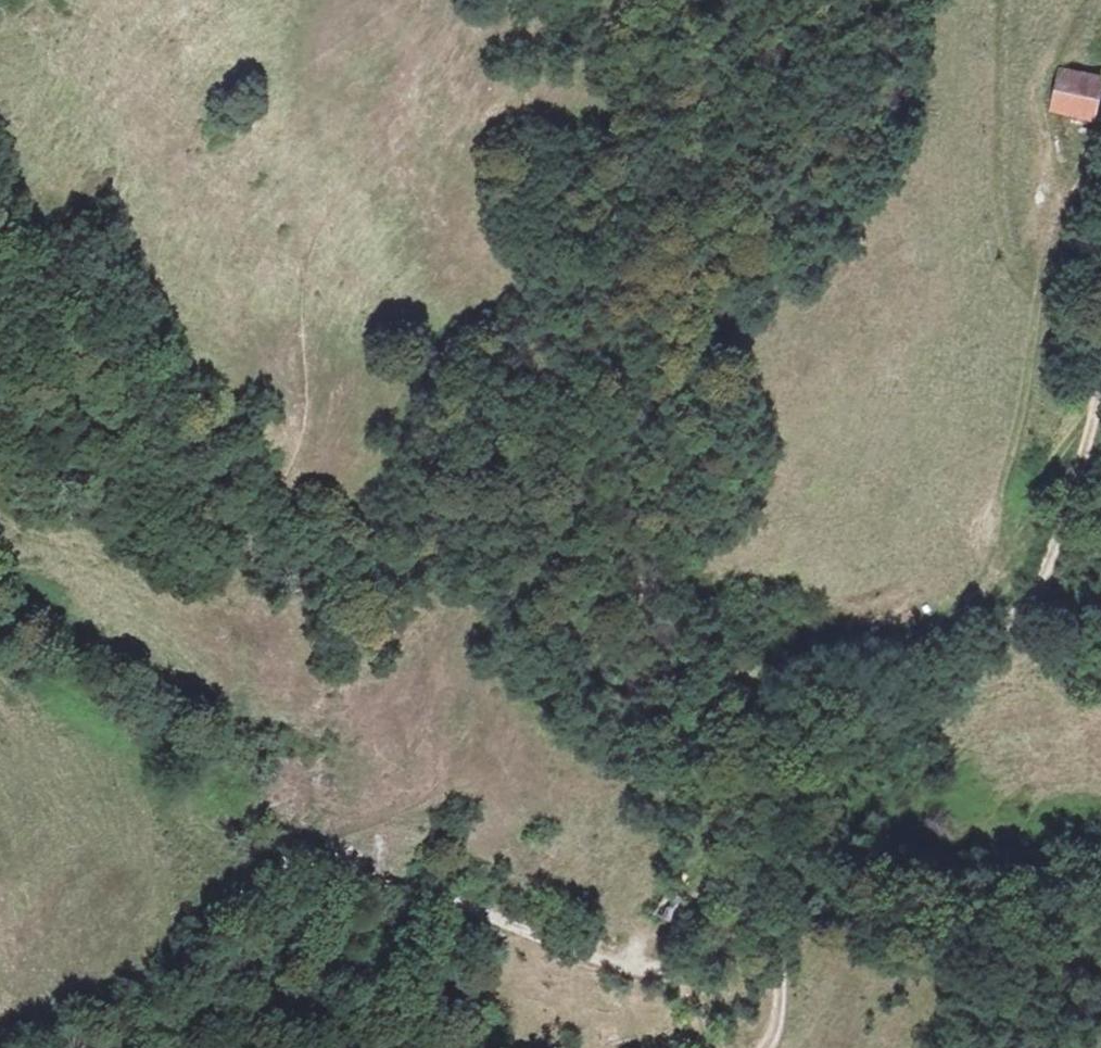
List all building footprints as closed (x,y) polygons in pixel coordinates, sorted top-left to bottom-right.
[(1069,61),(1060,86),(1055,103),(1100,115),(1100,68),(1069,61)] [(695,896),(671,885),(657,914),(681,926),(695,896)]
